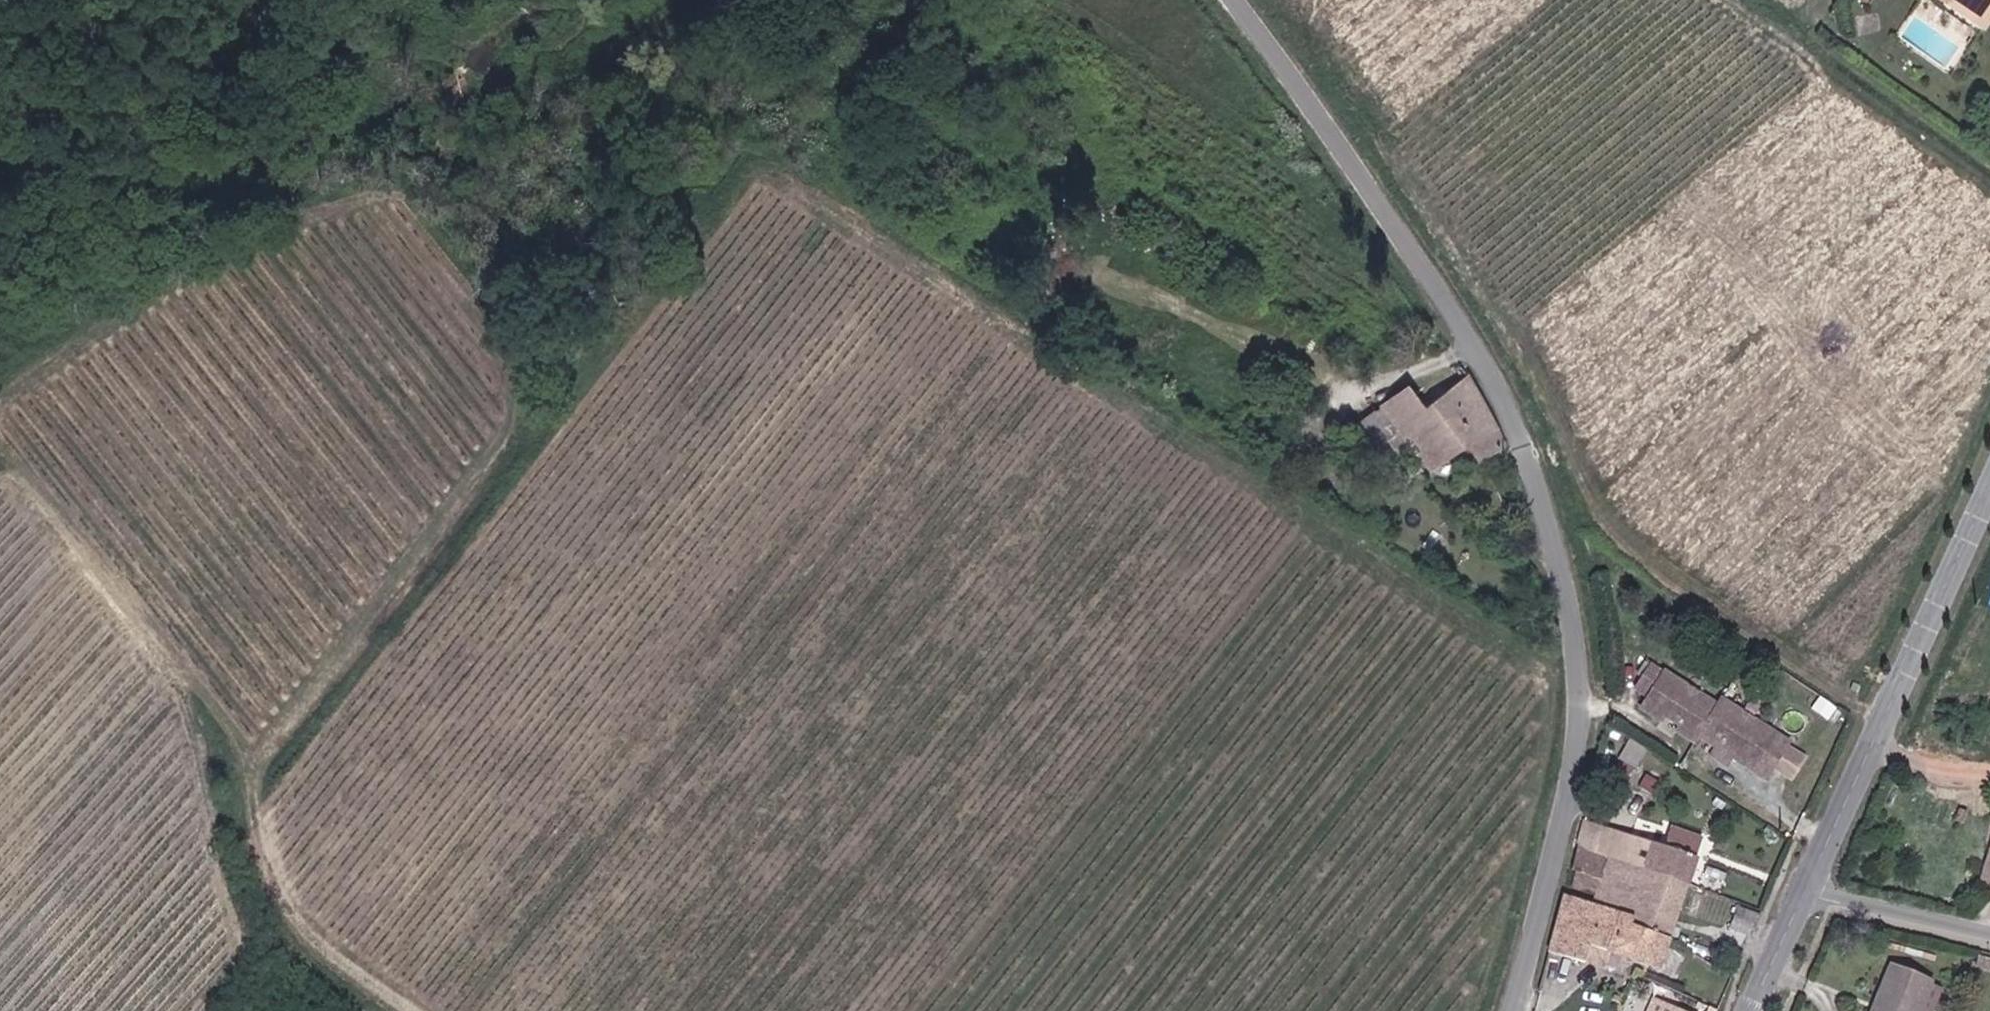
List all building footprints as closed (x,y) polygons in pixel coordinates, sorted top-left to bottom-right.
[(1977,15),(1986,0),(1954,0),(1977,15)] [(1977,15),(1983,19),(1989,9),(1989,0),(1986,0),(1977,15)] [(1417,451),(1438,477),(1441,475),(1474,448),(1488,465),(1509,449),(1468,381),(1427,419),(1410,398),(1398,409),(1426,443),(1417,451)] [(1648,691),(1662,668),(1649,660),(1634,683),(1648,691)] [(1677,726),(1696,737),(1699,732),(1716,700),(1662,668),(1648,691),(1640,704),(1660,716),(1663,711),(1680,720),(1677,726)] [(1719,694),(1716,700),(1699,732),(1715,740),(1717,735),(1735,746),(1732,751),(1752,763),(1759,751),(1773,727),(1719,694)] [(1773,727),(1759,751),(1771,758),(1783,733),(1773,727)] [(1786,744),(1776,768),(1795,776),(1806,752),(1786,744)] [(1985,812),(1974,845),(1986,848),(1979,868),(1989,872),(1989,812),(1985,812)] [(1584,825),(1577,852),(1615,869),(1685,891),(1696,864),(1667,854),(1584,825)] [(1671,836),(1667,854),(1696,864),(1702,847),(1671,836)] [(1615,869),(1577,852),(1569,879),(1573,880),(1568,895),(1588,900),(1585,910),(1628,925),(1626,931),(1664,948),(1685,891),(1615,869)] [(1601,953),(1655,971),(1664,948),(1626,931),(1628,925),(1585,910),(1561,902),(1547,953),(1579,965),(1583,948),(1601,953)] [(1583,948),(1579,965),(1595,970),(1601,953),(1583,948)] [(1938,984),(1930,980),(1894,964),(1874,1010),(1926,1010),(1938,984)] [(1652,1000),(1657,987),(1641,981),(1636,993),(1652,1000)]
